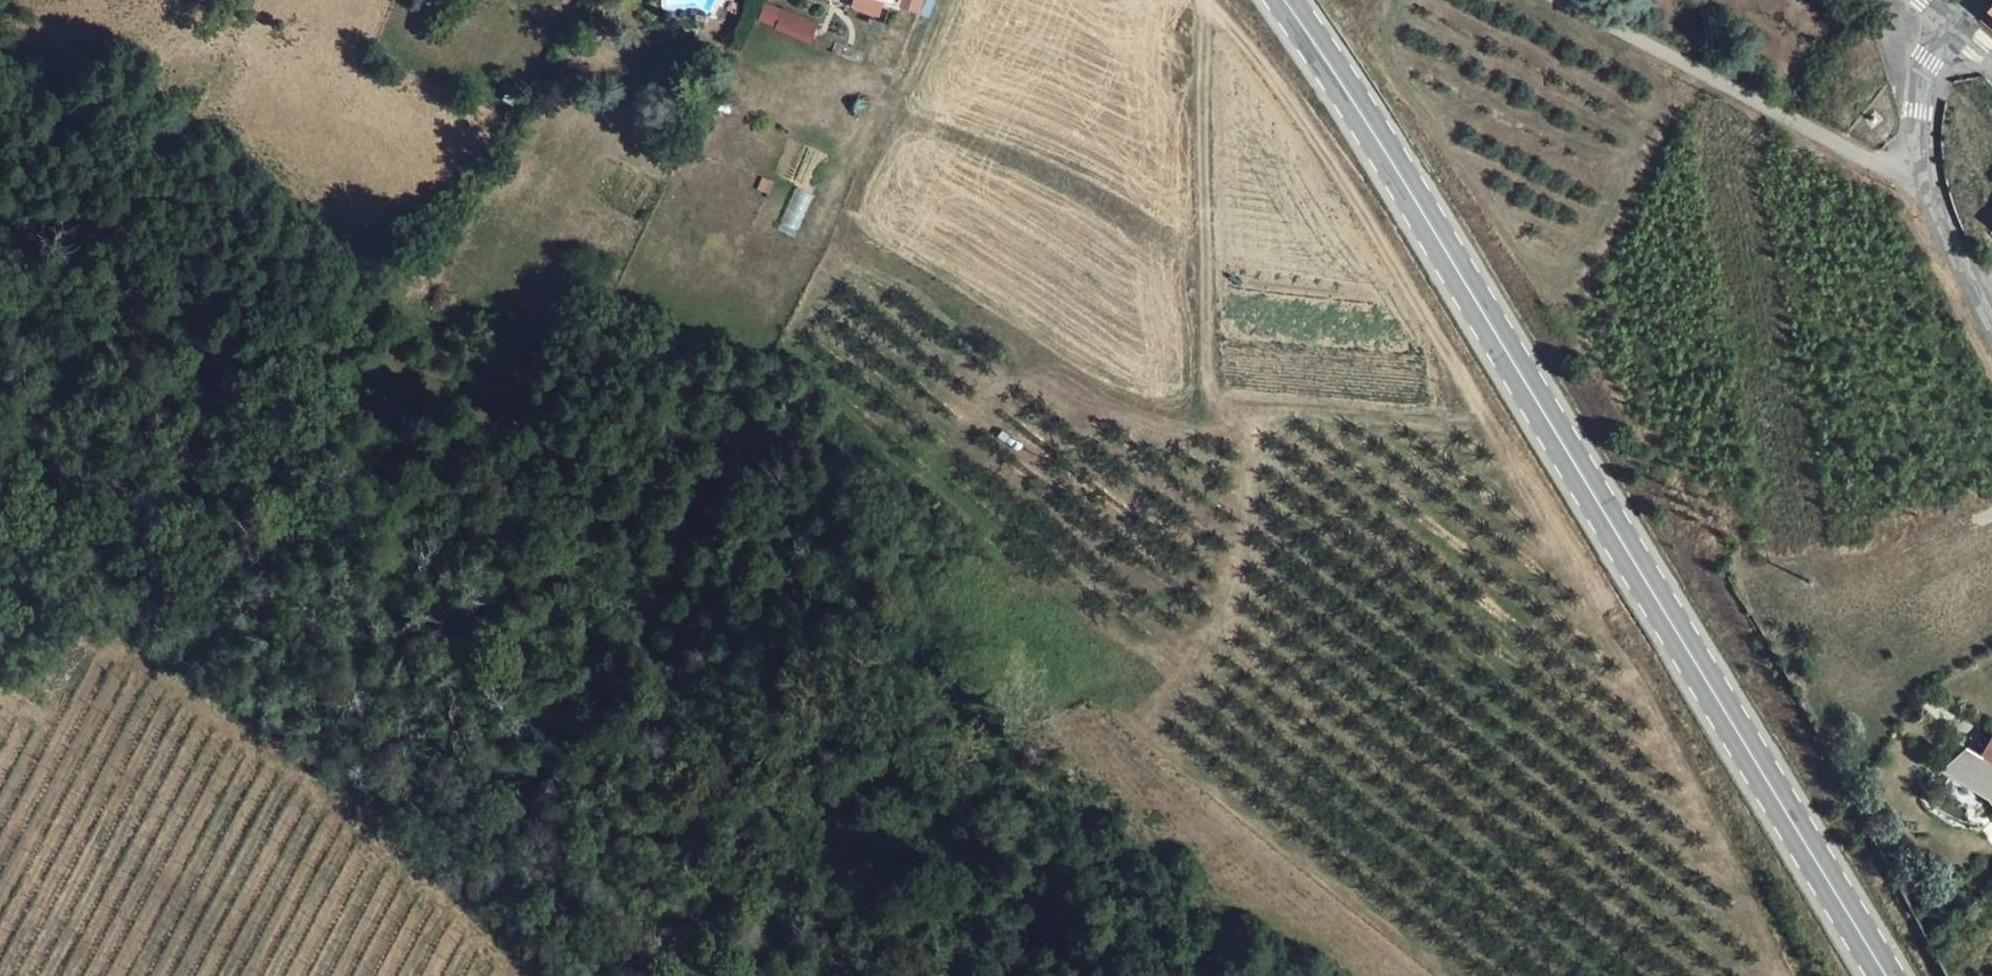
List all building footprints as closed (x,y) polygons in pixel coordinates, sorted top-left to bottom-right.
[(829,10),(857,20),(861,9),(874,13),(878,0),(833,0),(829,10)] [(1974,9),(1991,24),(1991,0),(1980,0),(1974,9)] [(1979,226),(1991,238),(1991,211),(1979,226)] [(1163,420),(1175,421),(1175,411),(1164,411),(1163,420)] [(1942,771),(1962,782),(1963,779),(1984,791),(1991,801),(1991,738),(1986,735),(1972,760),(1954,750),(1942,771)]
